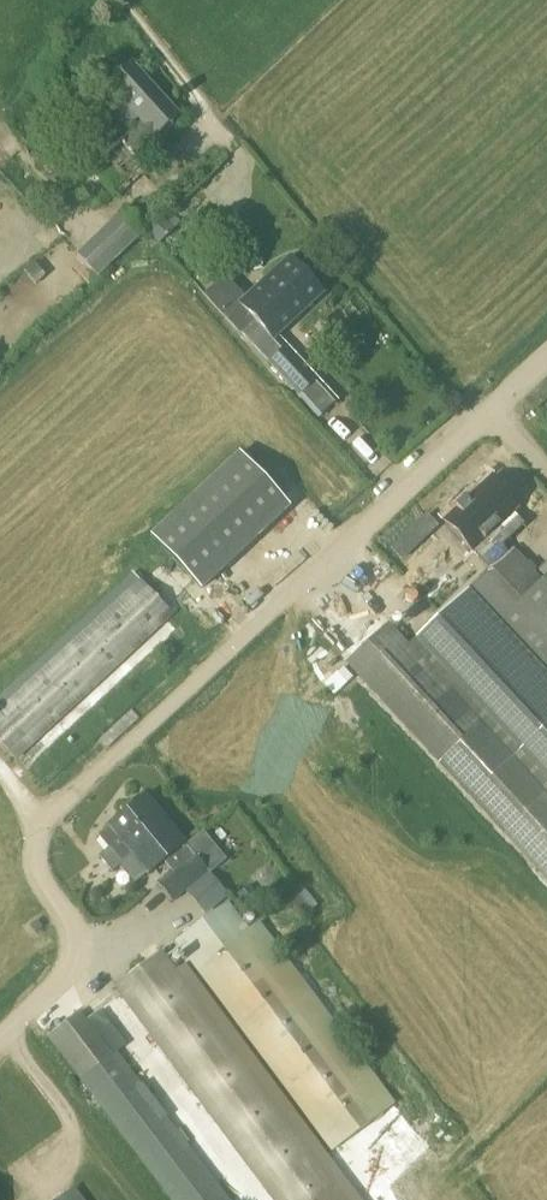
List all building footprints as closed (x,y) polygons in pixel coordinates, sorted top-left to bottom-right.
[(123,140),(95,167),(121,195),(149,168),(137,155),(180,116),(133,64),(109,85),(143,122),(123,140)] [(131,209),(79,257),(97,277),(149,229),(131,209)] [(163,220),(151,231),(161,242),(173,230),(163,220)] [(225,275),(205,295),(236,329),(240,333),(242,332),(256,319),(305,273),(291,258),(241,304),(239,301),(244,296),(236,288),(225,275)] [(256,319),(242,332),(297,391),(314,375),(314,374),(287,346),(284,349),(274,339),(276,337),(323,293),(306,274),(305,273),(256,319)] [(240,455),(152,536),(201,589),(289,508),(240,455)] [(490,481),(445,522),(472,551),(464,559),(477,573),(488,563),(491,567),(513,547),(517,544),(500,526),(517,510),(490,481)] [(428,515),(394,547),(402,556),(436,524),(428,515)] [(348,664),(546,880),(546,579),(545,581),(535,570),(513,547),(492,567),(407,645),(389,626),(348,664)] [(0,713),(0,740),(17,759),(173,615),(142,582),(0,713)] [(110,827),(98,836),(109,849),(100,857),(113,873),(120,867),(122,865),(133,856),(148,874),(148,875),(165,861),(174,872),(160,884),(174,902),(217,866),(225,860),(203,834),(186,848),(171,830),(164,835),(138,802),(136,804),(130,800),(120,808),(124,814),(109,826),(110,827)] [(227,903),(177,940),(334,1151),(386,1114),(227,903)] [(162,951),(115,986),(275,1199),(347,1199),(162,951)] [(49,1035),(82,1079),(174,1199),(229,1199),(116,1053),(126,1045),(100,1012),(90,1020),(82,1009),(49,1035)] [(74,1189),(59,1199),(82,1199),(74,1189)]
